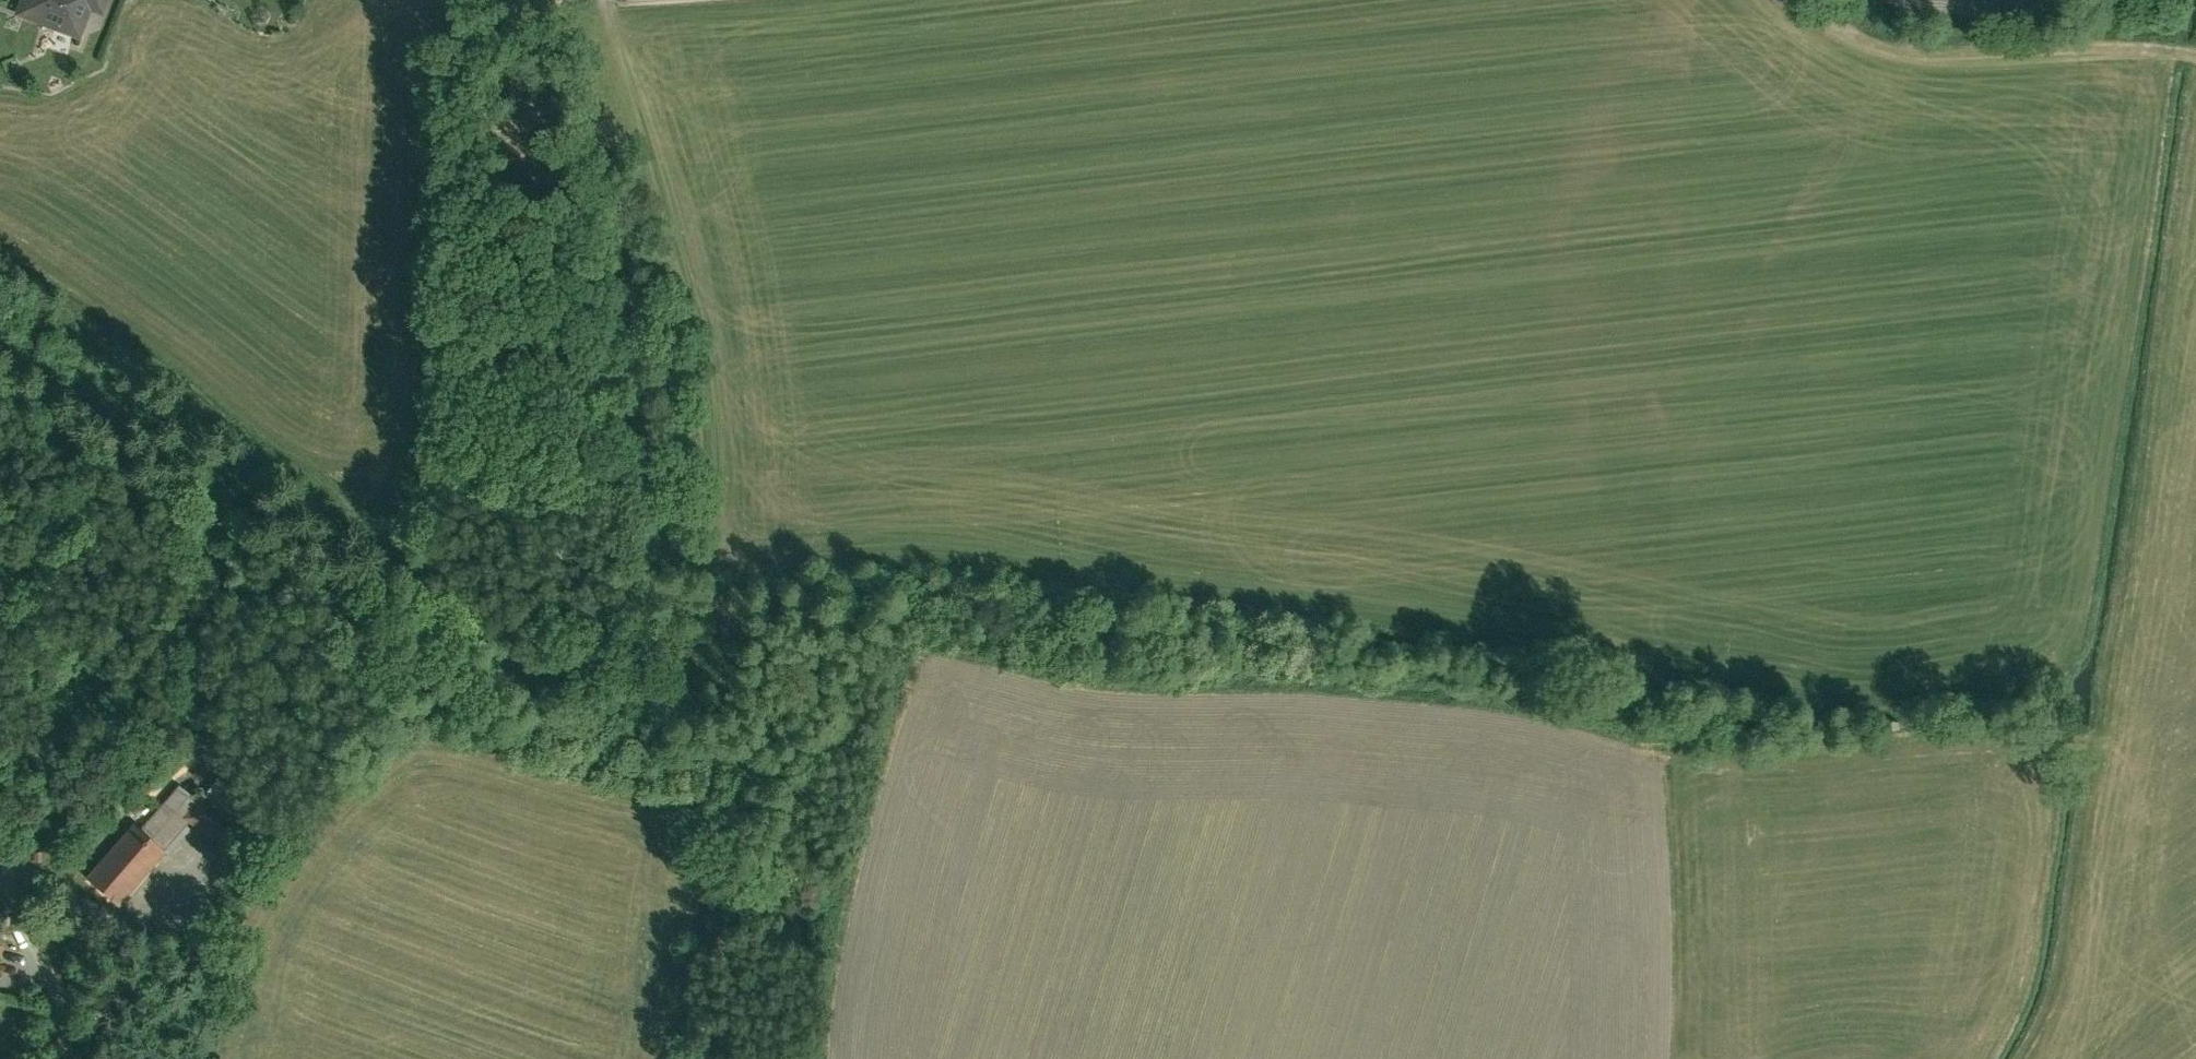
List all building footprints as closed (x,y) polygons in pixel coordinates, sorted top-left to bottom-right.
[(3,13),(76,34),(86,0),(7,0),(3,13)] [(205,801),(188,822),(226,853),(243,832),(205,801)] [(162,854),(132,828),(85,883),(115,909),(162,854)]
